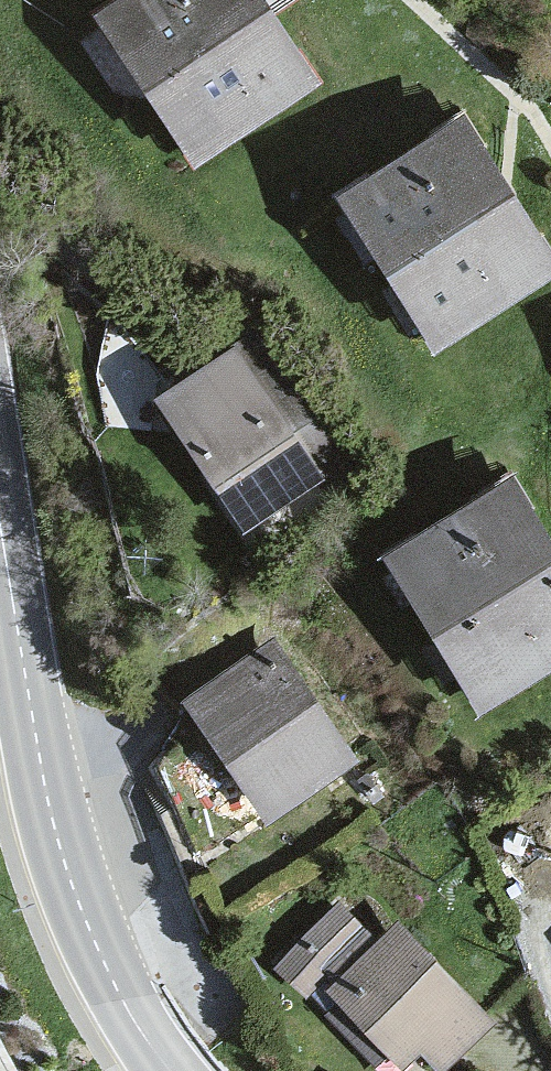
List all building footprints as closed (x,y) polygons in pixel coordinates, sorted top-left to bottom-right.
[(253,0),(143,0),(110,22),(198,153),(307,81),(253,0)] [(550,265),(463,133),(354,206),(441,337),(550,265)] [(157,406),(251,535),(326,481),(232,351),(157,406)] [(514,497),(401,564),(482,700),(550,659),(550,559),(514,497)] [(180,707),(271,824),(353,761),(262,643),(180,707)] [(279,977),(381,1070),(464,1070),(501,1032),(346,896),(279,977)] [(0,1047),(0,1070),(13,1070),(0,1047)]
